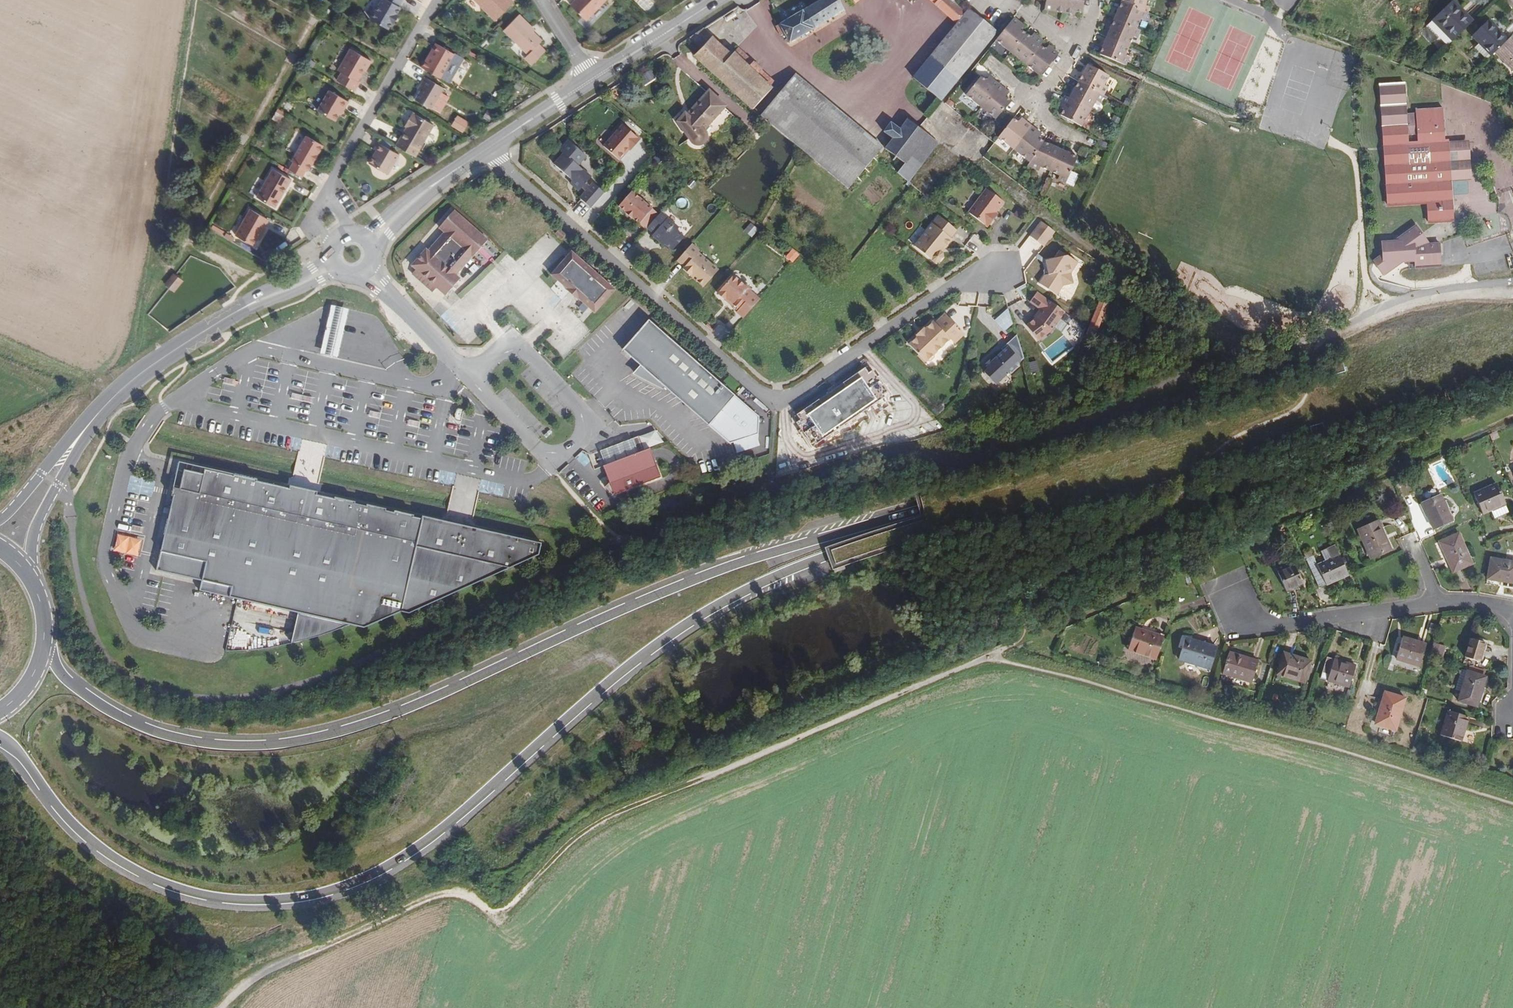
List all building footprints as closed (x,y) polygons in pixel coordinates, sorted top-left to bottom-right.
[(393,14),(391,13),(395,6),(393,5),(395,0),(374,0),(365,18),(383,28),(387,21),(389,22),(391,18),(393,14)] [(512,3),(509,0),(473,0),(494,21),(512,3)] [(604,0),(575,0),(570,6),(586,20),(604,0)] [(848,13),(840,0),(827,0),(818,6),(806,13),(818,31),(848,13)] [(937,6),(960,28),(916,81),(945,105),(1001,37),(991,28),(973,12),(969,17),(957,5),(951,0),(930,0),(937,6)] [(1089,0),(1031,0),(1035,4),(1049,6),(1048,15),(1079,19),(1079,16),(1086,17),(1089,0)] [(1149,0),(1123,0),(1125,1),(1124,5),(1146,14),(1149,0)] [(1450,48),(1475,23),(1455,3),(1430,28),(1450,48)] [(1147,24),(1150,16),(1146,14),(1124,5),(1123,8),(1116,23),(1139,32),(1143,23),(1147,24)] [(818,31),(806,13),(782,27),(780,29),(784,38),(788,36),(794,46),(818,31)] [(540,43),(531,33),(533,31),(531,29),(517,15),(502,30),(527,55),(524,59),(533,68),(545,55),(536,47),(540,43)] [(1500,53),(1511,42),(1497,27),(1492,22),(1475,38),(1483,45),(1495,57),(1500,53)] [(1016,57),(1031,39),(1026,35),(1029,31),(1023,27),(1018,23),(1005,40),(1001,45),(1016,57)] [(1139,42),(1142,33),(1139,32),(1116,23),(1109,40),(1131,50),(1135,41),(1139,42)] [(1419,38),(1424,28),(1419,25),(1414,35),(1419,38)] [(1450,48),(1430,28),(1424,34),(1443,54),(1450,48)] [(716,41),(707,33),(694,42),(705,52),(716,41)] [(1031,70),(1046,51),(1048,47),(1038,40),(1036,43),(1031,39),(1016,57),(1031,70)] [(1511,42),(1500,53),(1512,66),(1512,39),(1511,42)] [(1127,59),(1131,50),(1109,40),(1101,58),(1127,69),(1130,61),(1127,59)] [(770,86),(760,77),(753,71),(737,56),(735,58),(716,41),(705,52),(699,59),(757,112),(777,90),(775,88),(778,85),(774,82),(770,86)] [(427,61),(424,60),(420,68),(447,83),(462,58),(436,44),(430,56),(429,58),(427,61)] [(1495,57),(1483,45),(1478,50),(1490,62),(1495,57)] [(363,73),(369,62),(348,50),(336,72),(340,73),(335,82),(353,92),(357,83),(355,83),(360,74),(361,72),(363,73)] [(757,66),(742,51),(737,56),(753,71),(757,66)] [(1045,81),(1063,59),(1057,55),(1053,51),(1051,55),(1046,51),(1031,70),(1045,81)] [(764,73),(757,66),(753,71),(760,77),(764,73)] [(1105,89),(1110,79),(1088,68),(1080,85),(1105,98),(1109,91),(1105,89)] [(774,82),(764,73),(760,77),(770,86),(774,82)] [(419,84),(422,85),(420,88),(419,91),(414,100),(439,113),(447,99),(439,94),(442,87),(423,77),(419,84)] [(880,143),(797,78),(765,119),(775,127),(804,151),(847,186),(865,163),(880,143)] [(986,110),(1004,89),(994,80),(991,84),(986,80),(984,84),(981,87),(972,98),(986,110)] [(1102,106),(1105,98),(1080,85),(1071,103),(1093,114),(1098,104),(1102,106)] [(1455,181),(1451,139),(1448,140),(1444,104),(1417,106),(1417,113),(1408,114),(1405,85),(1378,87),(1388,206),(1430,203),(1432,227),(1459,225),(1455,181)] [(1016,105),(1011,101),(1014,97),(1004,89),(986,110),(1001,123),(1016,105)] [(343,111),(347,103),(327,92),(316,113),(334,122),(338,115),(339,112),(340,110),(343,111)] [(707,133),(728,110),(712,95),(691,118),(689,117),(682,125),(693,147),(694,149),(696,150),(699,151),(701,150),(704,150),(706,148),(707,147),(708,145),(709,143),(709,140),(708,137),(707,133)] [(1084,131),(1093,114),(1071,103),(1068,100),(1062,111),(1065,114),(1063,120),(1084,131)] [(491,121),(495,113),(487,109),(483,117),(491,121)] [(276,113),(272,120),(278,123),(282,117),(276,113)] [(413,157),(432,125),(410,113),(405,122),(407,123),(406,125),(405,127),(394,147),(413,157)] [(470,120),(457,113),(451,124),(464,131),(470,120)] [(1017,153),(1035,132),(1025,124),(1021,127),(1017,123),(1002,142),(1017,153)] [(909,166),(931,138),(914,125),(905,135),(897,129),(891,137),(899,143),(892,152),(909,166)] [(636,154),(645,144),(627,129),(609,151),(625,165),(631,157),(629,156),(633,152),(636,154)] [(1035,164),(1047,147),(1044,143),(1046,140),(1035,132),(1017,153),(1034,166),(1035,164)] [(1488,178),(1483,135),(1451,138),(1451,139),(1455,181),(1488,178)] [(314,160),(321,147),(304,138),(290,164),(291,165),(287,172),(300,179),(304,172),(307,173),(314,160)] [(913,185),(942,147),(931,138),(909,166),(902,175),(913,185)] [(387,175),(397,155),(376,144),(373,151),(375,151),(372,156),(367,165),(387,175)] [(588,163),(590,161),(572,145),(564,154),(568,158),(582,171),(588,163)] [(1052,175),(1062,153),(1047,147),(1035,164),(1034,166),(1032,170),(1041,173),(1042,170),(1052,175)] [(1069,186),(1080,161),(1062,153),(1052,175),(1061,179),(1060,183),(1069,186)] [(595,182),(582,171),(568,158),(558,169),(574,183),(576,185),(581,189),(578,192),(584,196),(588,191),(591,188),(595,182)] [(601,174),(588,163),(582,171),(595,182),(601,174)] [(574,183),(558,169),(553,174),(569,189),(572,185),(574,183)] [(281,197),(289,182),(271,172),(255,200),(274,211),(279,202),(277,201),(278,199),(279,196),(281,197)] [(576,185),(574,183),(572,185),(576,188),(576,190),(578,192),(581,189),(576,185)] [(596,213),(609,198),(598,188),(595,192),(592,195),(585,203),(596,213)] [(999,217),(1008,206),(990,193),(972,216),(992,231),(998,222),(996,221),(998,219),(999,217)] [(663,219),(636,195),(623,210),(629,216),(636,222),(650,234),(651,232),(663,219)] [(462,260),(467,254),(472,258),(486,241),(453,212),(438,228),(443,233),(426,252),(425,251),(410,267),(420,275),(440,293),(444,296),(458,280),(454,277),(462,269),(457,265),(459,263),(462,266),(465,263),(462,260)] [(261,239),(265,231),(264,230),(268,223),(249,213),(235,240),(253,250),(256,243),(257,241),(259,238),(261,239)] [(680,235),(680,230),(665,216),(663,219),(651,232),(658,238),(656,240),(661,244),(663,246),(665,244),(676,255),(688,241),(680,235)] [(950,251),(957,243),(954,241),(961,233),(943,220),(919,251),(940,267),(943,266),(948,260),(947,257),(946,256),(944,254),(946,252),(948,249),(950,251)] [(1047,251),(1059,236),(1045,225),(1034,240),(1047,251)] [(1443,257),(1442,244),(1428,246),(1421,237),(1423,235),(1417,227),(1395,243),(1382,244),(1383,261),(1383,266),(1378,270),(1383,276),(1385,279),(1389,276),(1391,274),(1403,265),(1417,264),(1417,266),(1443,257)] [(211,228),(209,233),(230,245),(233,241),(211,228)] [(561,241),(566,236),(559,230),(554,236),(561,241)] [(722,274),(702,256),(703,255),(695,247),(681,265),(688,271),(687,273),(695,280),(696,278),(700,281),(701,282),(700,284),(708,291),(722,274)] [(614,289),(571,252),(549,277),(565,291),(564,292),(575,302),(576,300),(592,314),(614,289)] [(271,260),(267,254),(261,258),(265,264),(271,260)] [(1077,276),(1084,266),(1066,255),(1061,262),(1051,264),(1052,271),(1053,275),(1045,287),(1063,299),(1068,290),(1079,288),(1077,276)] [(1443,257),(1417,266),(1418,271),(1444,268),(1443,259),(1443,257)] [(174,293),(184,281),(176,275),(166,287),(169,289),(174,293)] [(440,293),(420,275),(416,280),(436,297),(440,293)] [(763,302),(754,294),(754,291),(749,287),(747,288),(737,279),(721,296),(729,303),(730,302),(733,304),(736,307),(735,308),(741,314),(740,315),(747,321),(763,302)] [(1055,334),(1069,315),(1042,294),(1035,304),(1045,312),(1042,315),(1043,317),(1042,319),(1041,320),(1040,321),(1031,328),(1043,344),(1055,334)] [(227,296),(220,300),(222,305),(230,300),(227,296)] [(1097,340),(1112,305),(1104,301),(1089,337),(1097,340)] [(337,358),(348,310),(331,306),(320,355),(337,358)] [(1017,326),(1013,312),(1001,321),(1010,332),(1017,326)] [(940,326),(955,342),(959,346),(969,337),(950,316),(940,326)] [(615,317),(610,321),(620,332),(625,327),(615,317)] [(610,321),(606,326),(618,338),(623,334),(620,332),(610,321)] [(733,397),(676,348),(646,321),(625,346),(619,352),(639,369),(633,376),(662,391),(663,390),(706,427),(733,397)] [(955,342),(940,326),(938,324),(926,336),(913,347),(929,365),(934,365),(939,361),(939,356),(955,342)] [(1022,367),(1028,361),(1021,338),(1015,343),(1005,351),(1006,353),(995,362),(992,365),(988,368),(990,369),(986,372),(1000,387),(1013,375),(1015,377),(1023,369),(1022,367)] [(992,365),(995,362),(994,360),(987,366),(988,368),(992,365)] [(1344,364),(1332,367),(1334,375),(1346,372),(1344,364)] [(819,445),(888,399),(886,396),(890,394),(886,387),(888,385),(883,378),(881,379),(876,373),(872,375),(869,370),(800,416),(804,422),(800,425),(804,431),(802,433),(807,440),(809,438),(813,445),(818,442),(819,445)] [(236,381),(225,378),(223,385),(235,387),(236,381)] [(302,396),(291,394),(290,400),(301,402),(302,396)] [(314,398),(303,396),(302,402),(313,404),(314,398)] [(733,397),(706,427),(729,446),(758,437),(758,418),(733,397)] [(465,406),(453,404),(449,422),(461,424),(465,406)] [(381,413),(369,411),(368,417),(379,419),(381,413)] [(420,422),(408,420),(407,426),(419,429),(420,422)] [(1323,422),(1311,425),(1313,434),(1326,431),(1323,422)] [(605,467),(647,451),(662,445),(657,431),(599,453),(605,467)] [(652,457),(649,450),(647,451),(605,467),(603,468),(606,477),(609,485),(607,487),(605,489),(614,499),(616,497),(661,479),(652,457)] [(203,471),(192,468),(190,474),(202,477),(203,471)] [(407,617),(538,558),(540,546),(420,519),(420,521),(412,520),(413,518),(393,514),(393,515),(384,513),(385,511),(365,507),(365,509),(354,507),(355,504),(333,499),(332,501),(317,498),(317,494),(309,493),(297,490),(289,489),(289,492),(271,488),(256,484),(256,482),(233,477),(232,479),(203,471),(202,477),(190,474),(183,473),(181,481),(180,488),(176,488),(156,571),(199,583),(199,592),(298,614),(291,644),(320,637),(348,626),(364,630),(399,614),(407,617)] [(1512,512),(1503,490),(1480,500),(1490,522),(1498,518),(1512,512)] [(1461,525),(1450,498),(1431,506),(1442,533),(1461,525)] [(1512,512),(1498,518),(1502,526),(1512,522),(1512,523),(1512,522),(1512,512)] [(1398,554),(1384,524),(1364,534),(1378,563),(1398,554)] [(138,557),(143,539),(119,532),(114,550),(138,557)] [(1480,567),(1465,536),(1445,545),(1452,560),(1454,559),(1462,576),(1480,567)] [(1353,580),(1349,571),(1357,567),(1353,559),(1346,562),(1341,551),(1333,554),(1336,562),(1323,567),(1319,559),(1310,563),(1324,593),(1353,580)] [(1498,560),(1495,580),(1509,583),(1510,579),(1512,580),(1512,562),(1498,560)] [(1307,589),(1298,569),(1281,577),(1290,597),(1307,589)] [(1436,630),(1433,640),(1440,642),(1443,632),(1436,630)] [(1161,660),(1168,640),(1139,631),(1132,651),(1161,660)] [(1488,667),(1493,648),(1479,644),(1473,663),(1488,667)] [(1453,649),(1441,645),(1438,655),(1450,658),(1453,649)] [(1213,677),(1220,657),(1187,646),(1180,666),(1213,677)] [(1424,678),(1431,657),(1406,650),(1399,670),(1424,678)] [(1248,685),(1256,664),(1232,656),(1225,678),(1248,685)] [(1307,690),(1313,668),(1286,660),(1279,682),(1307,690)] [(1351,693),(1359,671),(1330,661),(1323,683),(1351,693)] [(1471,698),(1476,678),(1471,677),(1465,697),(1471,698)] [(1490,697),(1494,683),(1476,678),(1471,698),(1468,707),(1488,713),(1492,698),(1490,697)] [(1404,737),(1414,705),(1394,698),(1389,715),(1392,716),(1388,731),(1404,737)] [(1392,716),(1389,715),(1384,730),(1388,731),(1392,716)] [(1469,746),(1476,722),(1455,716),(1448,740),(1469,746)] [(1389,739),(1402,743),(1404,737),(1391,732),(1389,739)]
